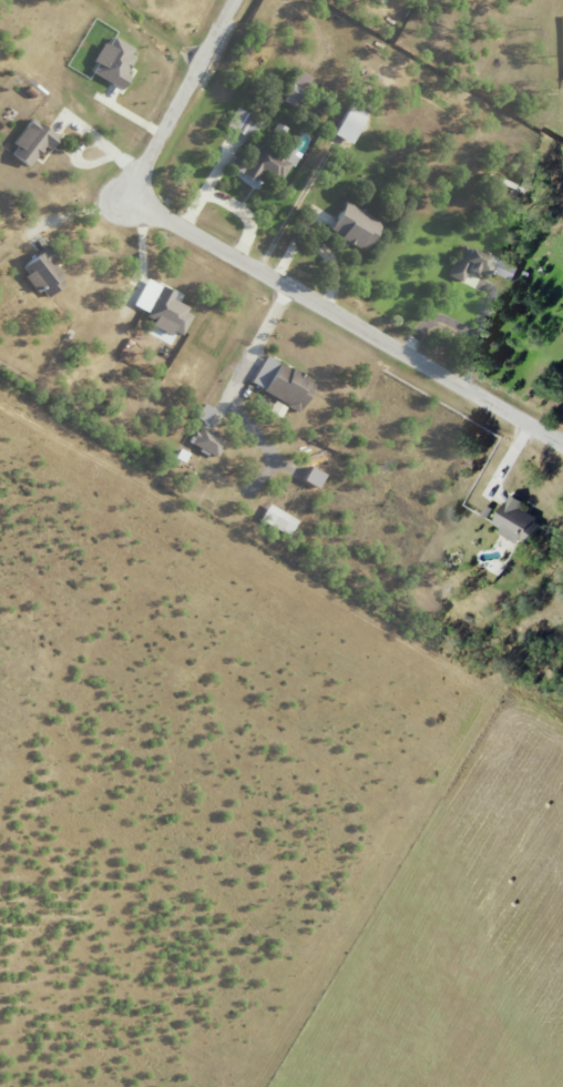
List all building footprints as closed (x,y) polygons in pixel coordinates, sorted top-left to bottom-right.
[(137,51),(108,34),(92,62),(95,64),(91,72),(117,87),(137,51)] [(310,77),(296,69),(282,95),(296,102),(310,77)] [(333,136),(352,143),(365,112),(346,104),(333,136)] [(253,139),(261,119),(234,108),(225,127),(253,139)] [(56,135),(30,118),(7,154),(28,167),(43,145),(48,148),(56,135)] [(327,232),(365,250),(379,219),(341,202),(327,232)] [(448,276),(461,281),(465,271),(481,277),(483,269),(515,280),(520,267),(460,245),(448,276)] [(34,290),(39,286),(45,295),(66,283),(52,260),(56,258),(49,246),(18,264),(34,290)] [(133,308),(154,317),(150,326),(169,335),(171,331),(182,335),(192,311),(170,301),(174,292),(145,279),(133,308)] [(313,381),(264,355),(249,384),(297,410),(313,381)] [(215,409),(203,404),(196,418),(209,424),(215,409)] [(225,439),(199,426),(190,443),(216,457),(225,439)] [(315,488),(322,473),(307,467),(300,481),(315,488)] [(491,525),(525,546),(540,521),(524,512),(528,505),(510,494),(491,525)] [(290,535),(297,519),(266,504),(259,521),(290,535)]
